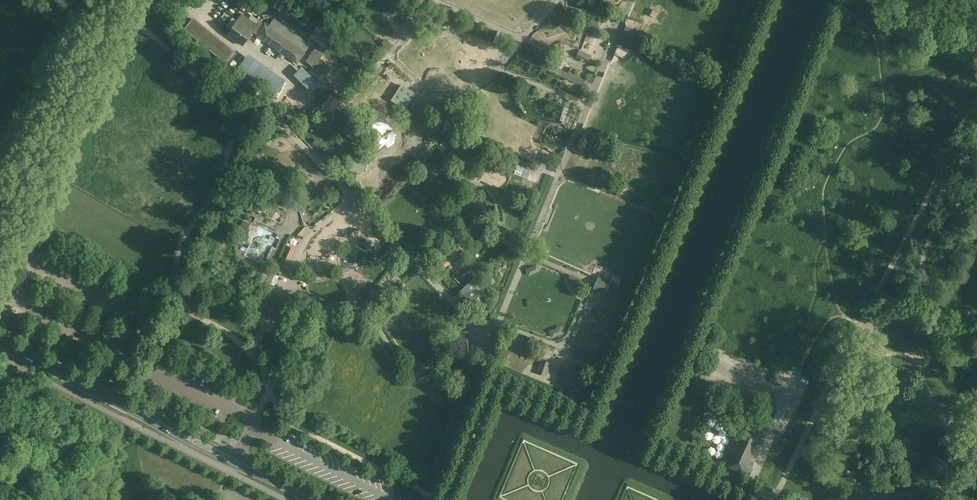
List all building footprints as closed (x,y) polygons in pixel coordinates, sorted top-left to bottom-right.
[(459,15),(448,10),(443,20),(454,26),(459,15)] [(298,12),(291,22),(319,43),(327,48),(329,50),(337,40),(298,12)] [(244,14),(229,34),(244,45),(254,30),(293,59),(305,42),(275,20),(269,28),(260,22),(259,24),(244,14)] [(194,17),(185,28),(228,63),(237,53),(194,17)] [(615,44),(621,46),(621,47),(633,51),(640,32),(623,25),(615,44)] [(497,31),(493,42),(504,47),(509,36),(497,31)] [(319,43),(306,60),(313,66),(327,48),(319,43)] [(576,58),(584,61),(585,61),(591,63),(594,54),(579,49),(576,58)] [(586,85),(588,81),(549,65),(551,60),(534,54),(533,58),(519,52),(517,57),(520,58),(542,67),(560,75),(583,84),(586,85)] [(249,57),(238,73),(274,99),(285,83),(249,57)] [(317,84),(312,77),(311,77),(304,68),(295,75),(308,91),(317,84)] [(309,74),(312,77),(317,84),(323,79),(314,68),(313,68),(309,74)] [(399,89),(397,93),(392,100),(405,109),(412,98),(399,89)] [(438,108),(438,104),(437,101),(431,98),(425,103),(427,110),(433,111),(438,108)] [(298,117),(302,121),(309,114),(305,110),(298,117)] [(449,144),(444,140),(438,147),(444,151),(449,144)] [(371,167),(370,167),(363,159),(355,167),(354,167),(355,167),(362,175),(370,167),(371,167)] [(518,164),(515,172),(529,178),(532,169),(518,164)] [(259,212),(261,207),(259,206),(261,201),(254,198),(250,208),(259,212)] [(308,221),(305,207),(300,210),(303,222),(308,221)] [(241,238),(244,239),(248,241),(250,235),(248,235),(250,229),(249,229),(251,223),(244,220),(242,226),(243,226),(241,232),(241,233),(243,233),(241,238)] [(287,245),(275,270),(284,274),(296,249),(287,245)] [(529,275),(541,269),(538,263),(526,269),(529,275)] [(464,287),(460,291),(471,301),(479,297),(486,296),(482,276),(475,277),(474,278),(464,287)] [(604,294),(605,292),(610,281),(598,276),(592,290),(604,294)] [(575,277),(572,284),(578,287),(581,288),(584,281),(575,277)] [(384,289),(377,283),(365,297),(373,303),(384,289)] [(294,300),(289,298),(284,308),(289,310),(294,300)] [(275,304),(272,303),(271,306),(258,300),(255,305),(268,312),(267,315),(269,316),(272,317),(274,314),(284,320),(287,314),(276,309),(278,305),(275,304)] [(552,337),(565,332),(562,325),(549,330),(552,337)] [(458,351),(466,369),(475,364),(468,348),(468,331),(458,331),(458,351)] [(547,376),(551,365),(552,363),(542,360),(537,372),(538,373),(547,376)] [(458,375),(456,375),(449,378),(453,387),(461,383),(458,375)] [(577,381),(570,378),(567,384),(575,387),(577,381)] [(767,416),(746,408),(744,413),(761,420),(760,422),(764,423),(767,416)] [(767,433),(740,421),(721,464),(749,475),(767,433)]
